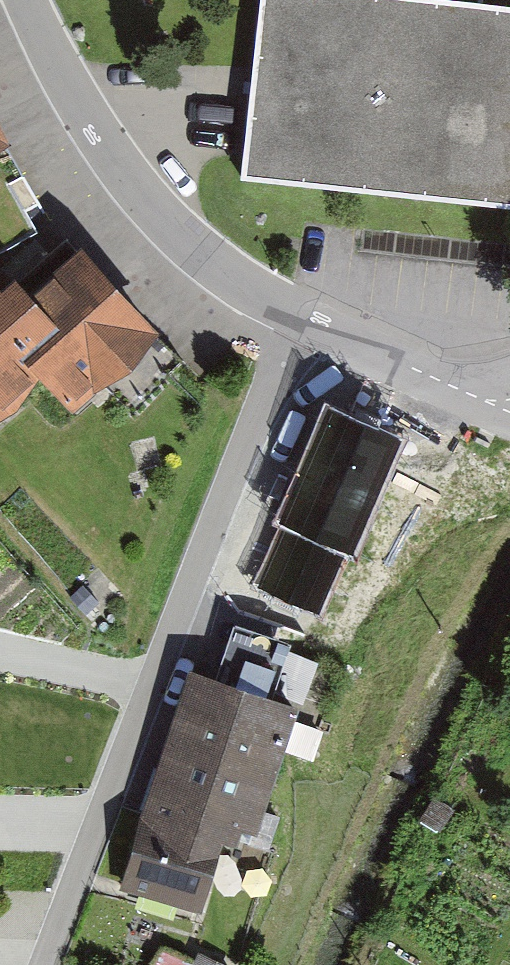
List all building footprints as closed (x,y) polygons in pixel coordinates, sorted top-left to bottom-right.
[(488,15),(351,0),(270,0),(252,171),(509,198),(509,0),(490,0),(488,15)] [(0,173),(0,252),(35,234),(3,172),(0,173)] [(43,375),(68,402),(154,324),(78,242),(26,288),(15,275),(0,289),(0,414),(43,375)] [(403,436),(324,405),(276,525),(283,527),(346,552),(355,556),(403,436)] [(346,552),(283,527),(258,589),(322,614),(346,552)] [(83,586),(70,597),(86,615),(99,603),(83,586)] [(235,627),(216,684),(273,704),(276,696),(305,705),(319,662),(289,652),(291,646),(235,627)] [(216,684),(193,678),(126,888),(201,912),(223,844),(237,849),(242,833),(258,838),(299,711),(273,704),(216,684)] [(202,952),(197,961),(161,944),(151,964),(229,964),(202,952)]
